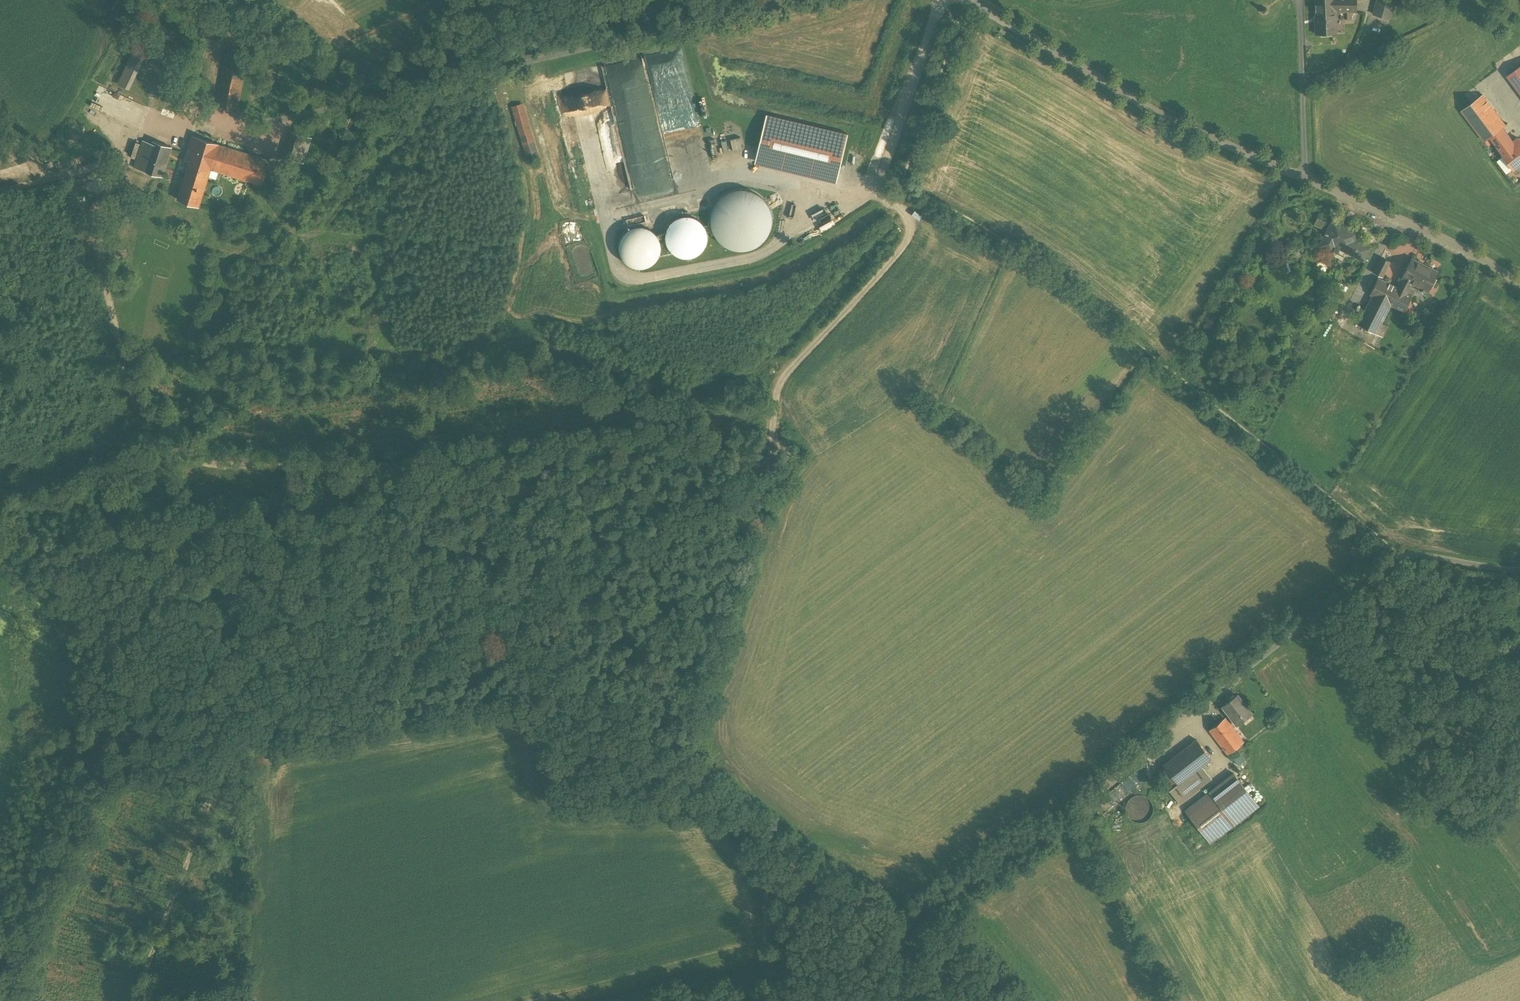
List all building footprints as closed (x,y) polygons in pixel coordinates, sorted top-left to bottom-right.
[(1316,12),(1316,23),(1315,23),(1315,34),(1336,33),(1335,11),(1334,0),(1315,0),(1316,12)] [(1335,11),(1364,11),(1364,0),(1334,0),(1335,11)] [(1373,13),(1390,18),(1394,0),(1377,0),(1373,13)] [(179,49),(150,35),(142,52),(171,66),(179,49)] [(133,53),(121,79),(118,77),(115,82),(128,89),(143,58),(133,53)] [(248,58),(226,54),(216,105),(238,110),(248,58)] [(1508,75),(1519,91),(1519,66),(1508,75)] [(630,90),(631,108),(650,107),(649,90),(634,91),(634,90),(630,90)] [(1506,125),(1483,94),(1476,99),(1462,110),(1485,141),(1491,136),(1506,125)] [(705,114),(702,103),(658,111),(670,171),(676,170),(677,176),(709,170),(706,156),(705,156),(697,116),(705,114)] [(524,104),(512,108),(527,160),(539,157),(524,104)] [(848,133),(766,114),(754,163),(836,182),(848,133)] [(1503,127),(1508,124),(1508,123),(1506,125),(1491,136),(1494,140),(1505,154),(1503,155),(1504,156),(1506,154),(1516,167),(1513,169),(1514,169),(1519,165),(1519,139),(1519,138),(1514,142),(1503,127)] [(312,138),(292,132),(284,157),(304,163),(312,138)] [(219,144),(192,136),(184,160),(189,162),(178,199),(199,207),(211,169),(219,145),(219,144)] [(1491,136),(1485,141),(1488,145),(1494,140),(1491,136)] [(740,137),(730,139),(733,151),(742,149),(740,137)] [(714,139),(709,140),(713,159),(719,157),(714,139)] [(171,147),(153,141),(152,143),(143,140),(134,168),(161,176),(171,147)] [(270,160),(219,145),(211,169),(232,175),(263,185),(270,160)] [(1516,167),(1506,154),(1504,156),(1497,161),(1507,173),(1513,169),(1516,167)] [(0,168),(0,186),(34,176),(30,160),(0,168)] [(771,227),(772,219),(770,210),(766,202),(760,196),(753,191),(745,189),(736,189),(728,192),(720,197),(715,204),(711,212),(710,220),(712,229),(716,237),(721,243),(729,248),(737,250),(746,250),(754,247),(762,242),(767,235),(771,227)] [(682,216),(676,218),(671,223),(667,228),(666,234),(666,241),(668,247),(672,252),(678,255),(684,257),(691,257),(697,254),(702,250),(705,245),(707,238),(707,232),(704,226),(700,221),(695,217),(688,216),(682,216)] [(1358,232),(1333,219),(1326,233),(1325,232),(1325,234),(1326,234),(1320,245),(1329,250),(1333,242),(1357,254),(1362,244),(1355,240),(1358,232)] [(657,235),(652,230),(647,227),(640,226),(634,227),(628,230),(623,234),(620,240),(619,246),(620,253),(623,259),(627,263),(633,267),(639,268),(646,267),(652,264),(656,260),(659,254),(661,247),(660,241),(657,235)] [(1357,254),(1356,256),(1363,259),(1370,247),(1362,244),(1357,254)] [(1381,257),(1373,272),(1382,277),(1390,262),(1381,257)] [(1437,272),(1411,259),(1401,278),(1411,283),(1427,291),(1437,272)] [(1397,287),(1378,277),(1369,294),(1372,295),(1390,304),(1403,311),(1412,295),(1397,287)] [(1411,283),(1401,278),(1397,287),(1405,291),(1406,289),(1408,290),(1411,283)] [(1390,304),(1372,295),(1358,324),(1382,336),(1387,325),(1381,322),(1390,304)] [(1252,713),(1237,694),(1222,705),(1232,717),(1227,721),(1232,728),(1252,713)] [(1227,721),(1224,718),(1209,729),(1227,753),(1243,741),(1232,728),(1227,721)] [(1197,739),(1155,771),(1179,802),(1200,786),(1194,779),(1197,777),(1193,772),(1200,767),(1211,758),(1197,739)] [(1243,741),(1227,753),(1235,763),(1250,751),(1243,741)] [(1209,778),(1200,767),(1193,772),(1197,777),(1194,779),(1200,786),(1209,778)] [(1233,773),(1218,785),(1224,793),(1216,799),(1234,823),(1258,805),(1233,773)] [(1218,785),(1209,791),(1216,799),(1224,793),(1218,785)] [(1209,791),(1185,810),(1210,842),(1234,823),(1216,799),(1209,791)] [(1143,794),(1138,794),(1133,795),(1128,799),(1126,803),(1125,809),(1127,814),(1130,818),(1136,821),(1141,821),(1147,819),(1151,815),(1153,810),(1153,804),(1151,800),(1147,797),(1143,794)]
